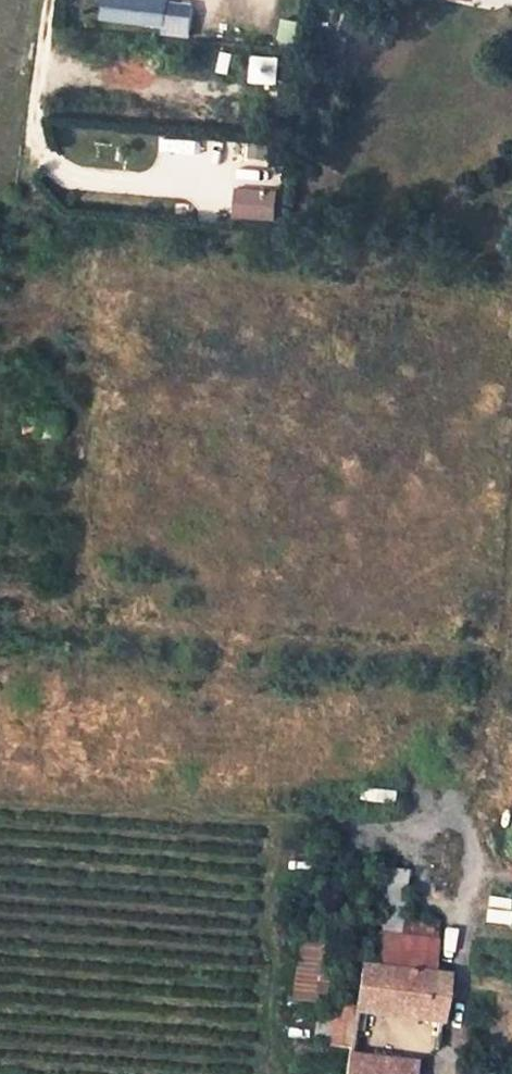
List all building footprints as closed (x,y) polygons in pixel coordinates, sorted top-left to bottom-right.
[(167,1),(167,0),(102,0),(100,20),(163,27),(162,34),(189,37),(193,4),(167,1)] [(247,80),(273,83),(276,59),(250,56),(247,80)] [(278,191),(235,187),(232,218),(275,221),(278,191)] [(396,926),(403,873),(374,869),(365,936),(394,939),(396,926)] [(394,939),(432,943),(433,931),(396,926),(394,939)] [(428,975),(432,943),(394,939),(365,936),(361,967),(428,975)] [(320,1001),(321,945),(292,944),(292,1000),(320,1001)] [(356,1002),(414,1009),(413,1019),(439,1022),(446,977),(428,975),(361,967),(356,1002)] [(364,1013),(413,1019),(414,1009),(356,1002),(356,1009),(355,1012),(364,1013)] [(356,1009),(332,1006),(326,1045),(350,1048),(353,1026),(355,1012),(356,1009)] [(362,1028),(364,1013),(355,1012),(353,1026),(362,1028)] [(414,1067),(348,1058),(346,1073),(413,1073),(414,1067)]
